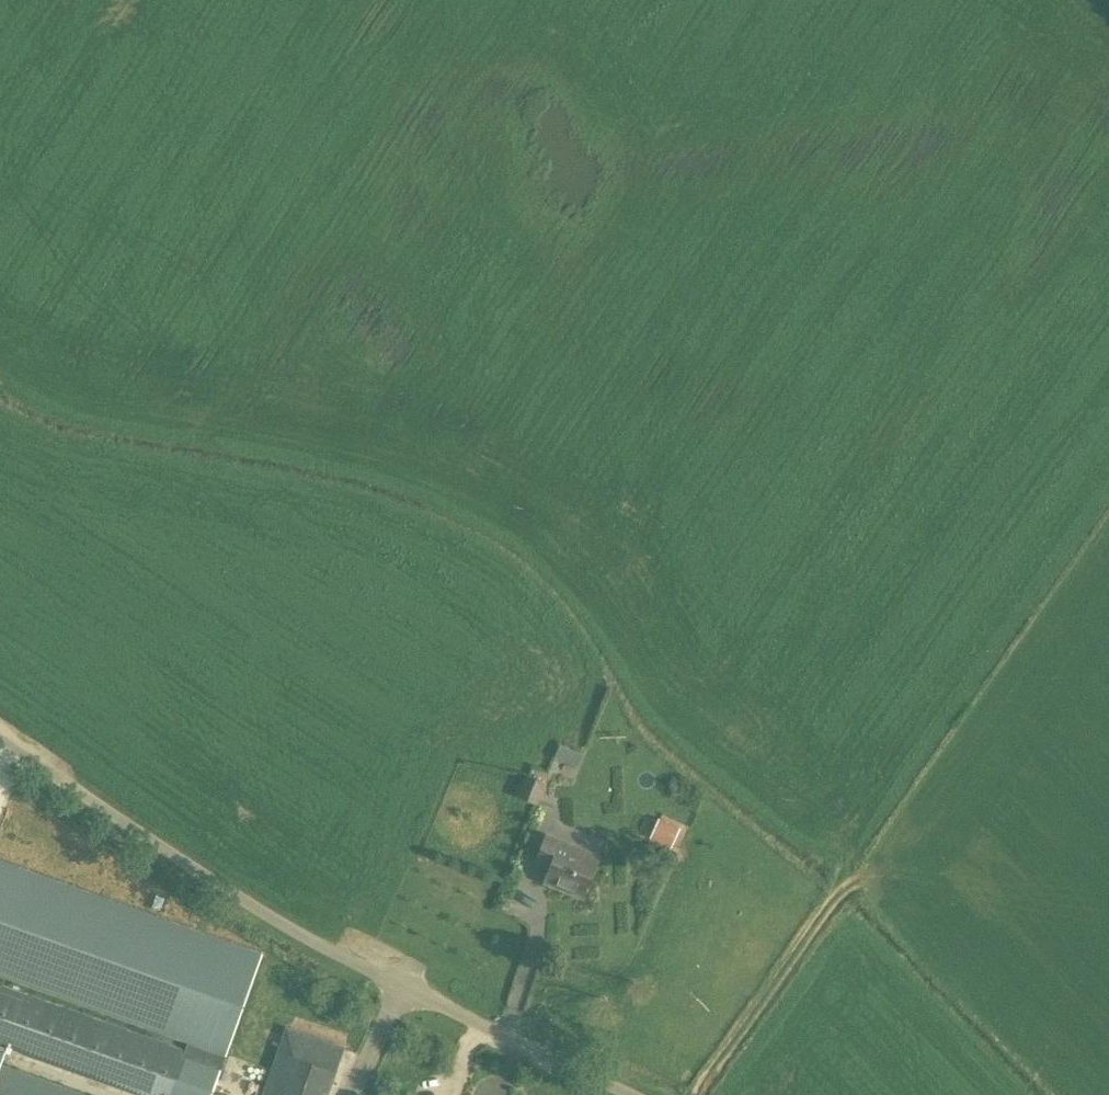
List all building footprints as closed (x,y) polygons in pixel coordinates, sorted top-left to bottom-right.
[(556,742),(552,757),(580,766),(585,752),(556,742)] [(538,804),(546,781),(527,774),(518,797),(538,804)] [(654,815),(647,838),(671,845),(678,823),(654,815)] [(601,857),(561,841),(562,838),(546,832),(535,861),(551,867),(545,883),(584,898),(601,857)] [(264,952),(0,859),(0,1094),(213,1094),(264,952)] [(345,1047),(286,1027),(263,1094),(330,1094),(338,1071),(345,1047)]
